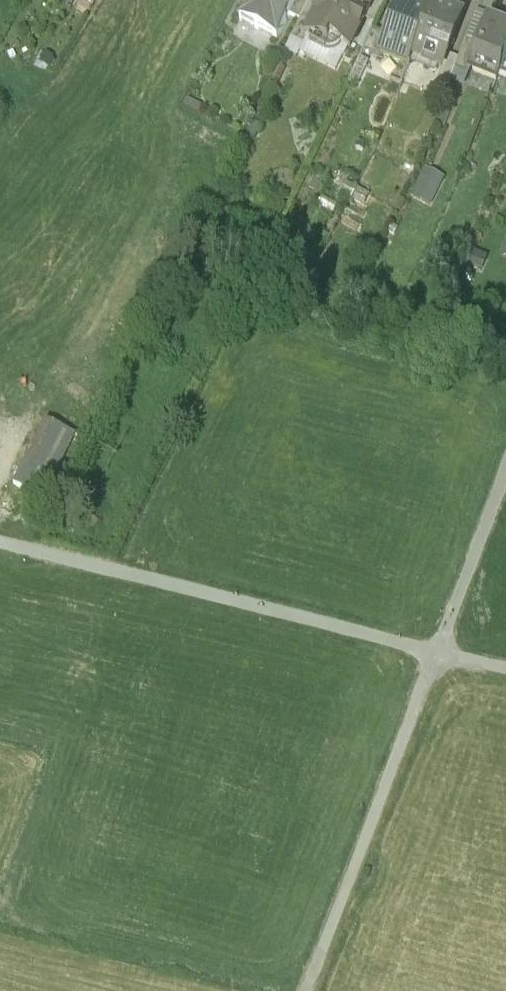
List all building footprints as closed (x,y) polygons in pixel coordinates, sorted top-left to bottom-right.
[(239,20),(276,39),(289,15),(297,0),(249,0),(247,3),(239,20)] [(289,15),(300,20),(301,17),(310,0),(297,0),(289,15)] [(324,0),(310,0),(301,17),(313,22),(324,0)] [(306,35),(328,45),(331,45),(333,43),(335,41),(350,49),(365,18),(374,0),(324,0),(313,22),(306,35)] [(365,18),(376,23),(386,1),(383,0),(374,0),(365,18)] [(412,57),(429,11),(401,0),(400,0),(387,35),(380,53),(381,53),(409,64),(412,57)] [(432,4),(429,11),(412,57),(440,68),(442,69),(447,54),(462,16),(432,4)] [(476,10),(466,37),(477,41),(488,14),(476,10)] [(502,65),(505,54),(505,21),(488,14),(477,41),(468,63),(487,70),(488,67),(499,71),(502,65)] [(380,56),(381,53),(380,53),(387,35),(373,29),(363,49),(380,56)] [(458,58),(447,54),(442,69),(440,68),(436,79),(449,83),(458,58)] [(201,105),(187,98),(184,105),(198,111),(201,105)] [(253,141),(267,114),(257,109),(243,136),(253,141)] [(429,205),(443,177),(424,167),(409,195),(429,205)] [(369,194),(345,181),(340,192),(363,204),(369,194)] [(337,204),(322,196),(316,206),(332,215),(337,204)] [(76,436),(45,420),(14,484),(44,499),(76,436)]
